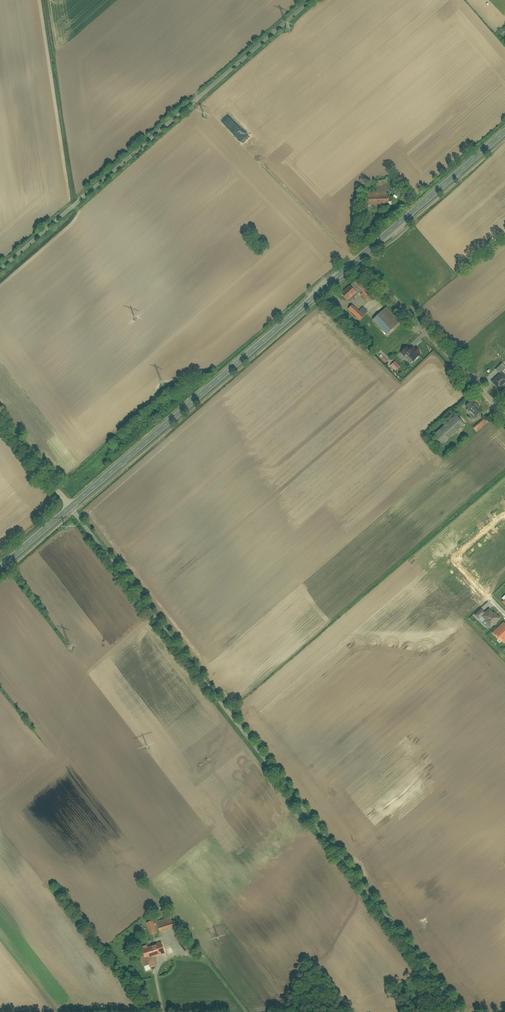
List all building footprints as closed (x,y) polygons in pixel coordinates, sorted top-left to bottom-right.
[(221,113),(218,115),(222,124),(226,122),(227,124),(232,122),(233,124),(234,123),(232,119),(226,121),(225,120),(227,119),(225,115),(223,116),(221,113)] [(377,180),(378,193),(390,193),(389,179),(377,180)] [(378,193),(370,193),(370,205),(390,205),(390,193),(378,193)] [(354,283),(342,295),(348,301),(360,290),(354,283)] [(344,308),(336,300),(333,304),(341,311),(344,308)] [(361,311),(354,305),(350,309),(361,320),(365,315),(361,311)] [(365,307),(361,311),(365,315),(369,311),(365,307)] [(402,322),(388,308),(375,320),(389,335),(402,322)] [(408,346),(401,353),(404,357),(411,350),(408,346)] [(422,355),(415,348),(412,350),(408,354),(415,362),(422,355)] [(402,366),(397,361),(392,366),(397,371),(402,366)] [(504,370),(492,382),(499,389),(504,384),(504,371),(504,370)] [(472,401),(466,406),(476,417),(483,411),(476,403),(475,404),(472,401)] [(457,415),(436,435),(444,444),(466,425),(457,415)] [(485,418),(474,427),(478,432),(489,423),(485,418)] [(483,609),(477,614),(487,626),(489,624),(492,628),(502,619),(495,611),(494,612),(491,608),(486,612),(483,609)] [(493,633),(502,642),(503,641),(504,643),(504,622),(493,633)] [(172,917),(158,921),(161,931),(178,925),(176,919),(173,920),(172,917)] [(154,921),(148,923),(151,934),(158,932),(154,921)] [(182,934),(177,937),(187,951),(192,947),(182,934)] [(148,944),(143,946),(146,955),(147,959),(149,958),(166,953),(163,941),(158,943),(159,944),(149,947),(148,944)] [(142,956),(145,966),(151,964),(149,958),(147,959),(146,955),(142,956)]
